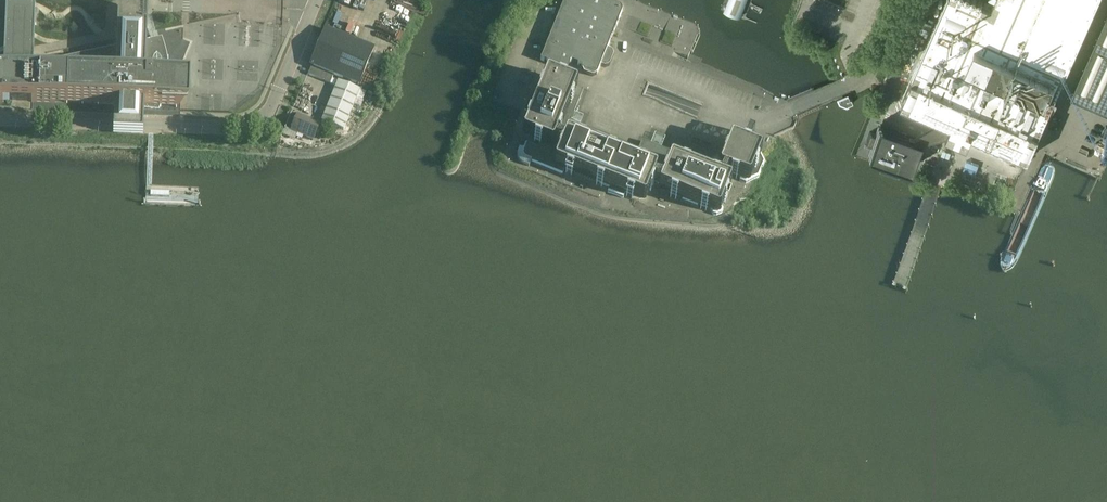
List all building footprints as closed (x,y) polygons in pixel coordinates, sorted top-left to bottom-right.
[(1,50),(1,51),(4,51),(6,7),(25,8),(26,3),(26,0),(0,0),(0,50),(1,50)] [(603,0),(568,0),(567,2),(564,1),(540,60),(567,71),(571,62),(582,67),(582,69),(584,73),(592,77),(597,75),(600,66),(605,68),(609,66),(614,56),(612,51),(607,49),(622,11),(621,7),(603,0)] [(982,1),(981,0),(946,0),(902,101),(942,118),(947,120),(952,123),(950,127),(947,133),(968,143),(973,132),(1029,157),(1098,0),(982,0),(982,1)] [(114,105),(113,135),(142,136),(144,108),(157,109),(158,107),(162,107),(162,109),(187,110),(187,108),(189,109),(190,80),(188,80),(188,79),(166,78),(166,75),(166,70),(166,68),(166,65),(169,65),(169,64),(168,64),(167,58),(168,58),(168,57),(165,57),(164,55),(164,54),(164,52),(163,51),(163,49),(161,44),(160,40),(146,43),(148,12),(118,11),(116,49),(44,64),(46,74),(33,74),(34,24),(34,25),(36,25),(36,16),(35,16),(35,8),(25,8),(6,7),(4,51),(3,72),(0,72),(0,101),(114,105)] [(1071,96),(1106,112),(1106,15),(1071,96)] [(310,66),(359,86),(373,50),(325,30),(310,66)] [(517,153),(517,155),(517,157),(518,158),(519,160),(520,162),(521,163),(522,164),(524,165),(529,167),(531,162),(560,174),(562,173),(563,169),(609,188),(607,193),(623,199),(626,193),(642,199),(644,198),(648,188),(647,187),(649,183),(650,182),(662,187),(661,189),(683,198),(682,201),(697,207),(698,204),(710,209),(712,215),(716,217),(721,214),(723,210),(720,204),(727,188),(726,186),(724,185),(728,174),(740,179),(739,181),(746,184),(758,179),(765,163),(759,151),(753,148),(751,151),(748,150),(754,137),(747,134),(742,147),(734,144),(733,144),(732,144),(731,144),(731,145),(720,173),(670,153),(641,141),(637,151),(570,123),(571,120),(572,120),(573,120),(574,120),(574,119),(575,119),(575,118),(575,117),(576,117),(575,117),(575,116),(575,115),(574,115),(574,114),(579,100),(579,99),(579,98),(578,98),(578,97),(574,96),(577,89),(576,87),(548,76),(546,77),(522,135),(523,137),(541,144),(539,149),(527,144),(524,150),(519,148),(518,151),(517,153)] [(321,121),(343,130),(360,90),(338,81),(321,121)] [(846,97),(839,99),(839,100),(841,103),(847,106),(854,103),(853,100),(852,98),(852,99),(848,100),(846,97)] [(291,113),(285,129),(313,140),(320,124),(291,113)] [(870,132),(866,142),(871,144),(868,150),(867,154),(910,169),(918,148),(919,148),(922,139),(947,133),(950,127),(945,124),(947,120),(942,118),(913,134),(909,133),(909,134),(878,123),(874,134),(870,132)]
